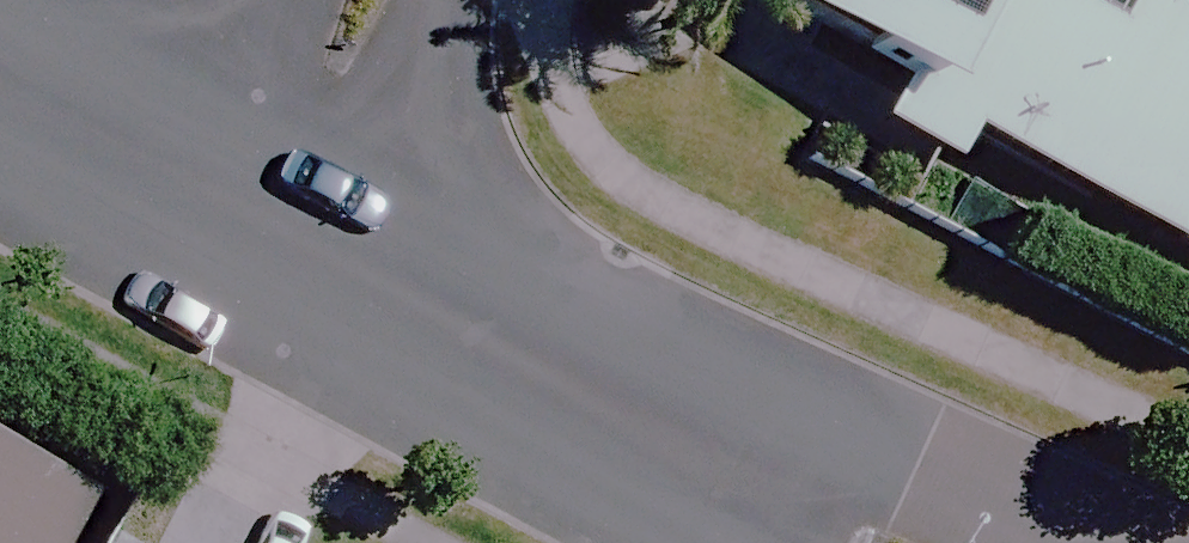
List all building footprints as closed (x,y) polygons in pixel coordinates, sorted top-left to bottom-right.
[(746,19),(852,72),(829,119),(932,171),(947,141),(1188,260),(1188,0),(1079,0),(1068,21),(1027,0),(755,0),(746,19)] [(62,490),(0,461),(0,542),(37,542),(62,490)]
